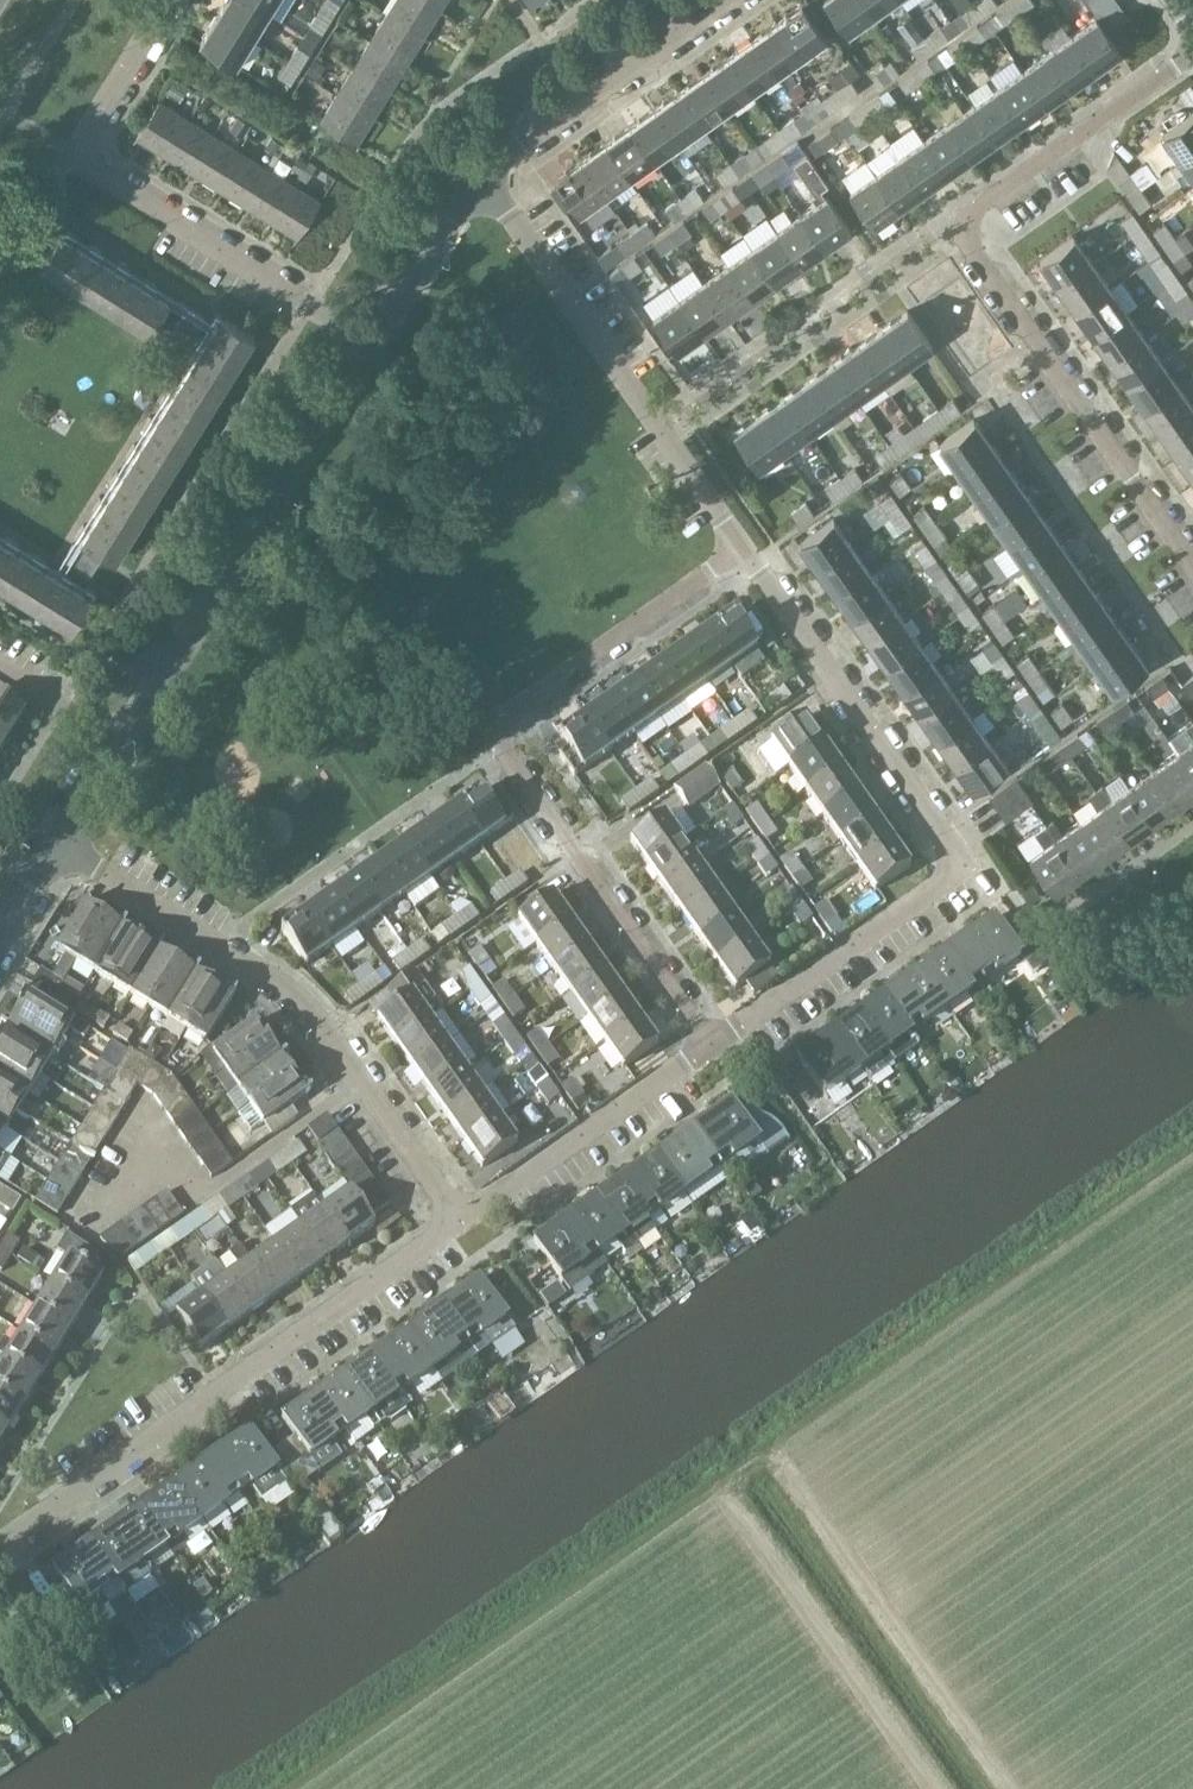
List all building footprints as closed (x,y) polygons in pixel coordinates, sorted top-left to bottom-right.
[(267,11),(249,0),(225,0),(216,15),(251,37),(267,11)] [(274,0),(249,0),(267,11),(274,0)] [(320,9),(331,15),(340,1),(340,0),(325,0),(321,7),(320,9)] [(439,8),(425,0),(394,0),(387,13),(422,34),(439,8)] [(439,8),(444,0),(425,0),(439,8)] [(873,13),(863,0),(825,0),(847,31),(873,13)] [(892,0),(863,0),(873,13),(892,0)] [(997,2),(995,0),(978,0),(975,2),(982,13),(997,2)] [(1018,12),(1034,2),(1032,0),(1012,0),(1010,1),(1018,12)] [(1109,0),(1087,0),(1085,1),(1093,12),(1109,0)] [(1121,7),(1116,0),(1109,0),(1093,12),(1100,21),(1121,7)] [(1003,23),(1018,12),(1010,1),(995,12),(1003,23)] [(966,24),(982,13),(975,2),(959,13),(966,24)] [(776,21),(800,56),(826,38),(801,3),(776,21)] [(1108,33),(1129,18),(1121,7),(1100,21),(1108,33)] [(321,32),(331,15),(320,9),(310,25),(321,32)] [(405,61),(422,34),(387,13),(370,39),(405,61)] [(235,63),(251,37),(216,15),(200,41),(235,63)] [(1094,69),(1119,51),(1120,51),(1096,17),(1070,35),(1094,69)] [(776,73),(800,56),(776,21),(751,38),(776,73)] [(961,36),(969,47),(985,36),(977,25),(961,36)] [(933,47),(948,37),(940,27),(926,37),(933,47)] [(1070,86),(1094,69),(1070,35),(1046,52),(1070,86)] [(954,57),(969,47),(961,36),(947,46),(954,57)] [(917,58),(933,47),(926,37),(910,48),(917,58)] [(751,90),(776,73),(751,38),(727,55),(751,90)] [(389,88),(405,61),(370,39),(353,66),(389,88)] [(299,67),(308,52),(297,45),(288,60),(299,67)] [(1046,103),(1070,86),(1046,52),(1022,69),(1046,103)] [(727,108),(751,90),(727,55),(702,73),(727,108)] [(912,70),(920,81),(935,71),(928,59),(912,70)] [(289,83),(299,67),(288,60),(278,76),(289,83)] [(883,82),(899,71),(891,61),(876,72),(883,82)] [(372,115),(389,88),(353,66),(337,93),(372,115)] [(1021,121),(1046,103),(1022,69),(997,86),(1021,121)] [(905,92),(920,81),(912,70),(897,80),(905,92)] [(703,125),(727,108),(702,73),(678,90),(703,125)] [(827,94),(835,104),(857,89),(849,78),(827,94)] [(996,138),(1021,121),(997,86),(972,104),(996,138)] [(184,108),(189,95),(171,87),(165,99),(184,108)] [(678,142),(703,125),(678,90),(654,107),(678,142)] [(355,142),(372,115),(337,93),(320,120),(355,142)] [(886,105),(879,94),(878,94),(863,105),(870,116),(886,105)] [(163,153),(185,117),(158,100),(136,136),(163,153)] [(972,155),(996,138),(972,104),(948,121),(972,155)] [(856,126),(870,116),(863,105),(848,115),(856,126)] [(653,159),(678,142),(654,107),(629,125),(653,159)] [(1192,150),(1192,112),(1161,135),(1178,160),(1192,150)] [(189,169),(212,133),(185,117),(163,153),(189,169)] [(785,139),(801,129),(793,118),(778,129),(785,139)] [(948,172),(972,155),(948,121),(923,138),(948,172)] [(629,177),(653,159),(629,125),(604,142),(629,177)] [(829,128),(814,139),(821,150),(837,139),(829,128)] [(770,150),(785,139),(778,129),(762,139),(770,150)] [(217,186),(239,150),(212,133),(189,169),(217,186)] [(923,190),(948,172),(923,138),(899,156),(923,190)] [(604,194),(629,177),(604,142),(580,159),(604,194)] [(243,202),(265,166),(239,150),(217,186),(243,202)] [(1178,160),(1192,181),(1192,150),(1178,160)] [(737,173),(751,163),(744,152),(729,163),(737,173)] [(788,163),(781,152),(780,152),(765,162),(773,173),(788,163)] [(850,229),(826,194),(821,188),(826,184),(806,154),(792,162),(813,193),(810,195),(815,202),(800,212),(825,247),(850,229)] [(898,207),(923,190),(899,156),(874,173),(898,207)] [(579,212),(604,194),(580,159),(554,177),(579,212)] [(1130,173),(1119,181),(1128,195),(1140,188),(1157,176),(1147,161),(1130,173)] [(757,184),(773,173),(765,162),(750,173),(757,184)] [(721,185),(737,173),(729,163),(713,174),(721,185)] [(270,219),(292,183),(265,166),(243,202),(270,219)] [(873,225),(898,207),(874,173),(849,190),(873,225)] [(292,183),(270,219),(297,236),(320,200),(292,183)] [(739,197),(732,186),(731,186),(716,196),(724,207),(739,197)] [(688,208),(702,198),(695,187),(680,197),(688,208)] [(1128,195),(1140,211),(1151,204),(1140,188),(1128,195)] [(708,218),(724,207),(716,196),(701,207),(708,218)] [(672,219),(688,208),(680,197),(664,209),(672,219)] [(800,264),(825,247),(800,212),(776,229),(800,264)] [(1131,235),(1142,227),(1131,212),(1121,220),(1131,235)] [(667,231),(675,242),(690,231),(682,220),(667,231)] [(639,242),(653,232),(646,222),(631,232),(639,242)] [(1163,245),(1174,237),(1164,222),(1153,230),(1163,245)] [(67,283),(91,244),(64,227),(62,229),(40,265),(67,283)] [(1142,250),(1152,242),(1142,227),(1131,235),(1142,250)] [(776,281),(800,264),(776,229),(752,246),(776,281)] [(659,253),(675,242),(667,231),(651,242),(659,253)] [(623,253),(639,242),(631,232),(616,243),(623,253)] [(1057,284),(1091,260),(1073,235),(1039,259),(1057,284)] [(1163,245),(1174,260),(1185,252),(1174,237),(1163,245)] [(94,299),(118,261),(91,244),(67,283),(94,299)] [(752,298),(776,281),(752,246),(727,264),(752,298)] [(641,265),(634,256),(633,255),(618,265),(626,276),(641,265)] [(1074,309),(1108,284),(1091,260),(1057,284),(1074,309)] [(121,316),(145,278),(118,261),(94,299),(121,316)] [(1166,284),(1176,276),(1166,261),(1155,269),(1166,284)] [(727,315),(752,298),(727,264),(703,281),(727,315)] [(1176,299),(1187,291),(1176,276),(1166,284),(1176,299)] [(148,334),(173,295),(145,278),(121,316),(148,334)] [(703,332),(727,315),(703,281),(679,298),(703,332)] [(1091,333),(1125,309),(1108,284),(1074,309),(1091,333)] [(677,350),(703,332),(679,298),(653,316),(677,350)] [(175,305),(161,327),(186,343),(200,321),(201,321),(204,317),(177,300),(175,305)] [(906,362),(931,345),(907,309),(881,328),(906,362)] [(1109,358),(1143,334),(1125,309),(1091,333),(1109,358)] [(232,371),(249,343),(252,339),(254,336),(215,312),(194,346),(232,371)] [(881,380),(906,362),(881,328),(856,345),(881,380)] [(1126,382),(1160,358),(1143,334),(1109,358),(1126,382)] [(857,397),(881,380),(856,345),(832,362),(857,397)] [(215,397),(232,371),(194,346),(177,373),(215,397)] [(1143,406),(1177,382),(1160,358),(1126,382),(1143,406)] [(832,414),(857,397),(832,362),(807,380),(832,414)] [(198,424),(215,397),(177,373),(160,400),(198,424)] [(807,432),(832,414),(807,380),(783,396),(807,432)] [(1192,407),(1192,405),(1177,382),(1143,406),(1160,431),(1192,407)] [(783,449),(807,432),(783,396),(758,414),(783,449)] [(946,419),(960,409),(953,398),(938,408),(946,419)] [(181,452),(198,424),(160,400),(143,428),(181,452)] [(1192,445),(1192,407),(1160,431),(1178,456),(1192,445)] [(930,430),(946,419),(938,408),(922,419),(930,430)] [(758,467),(783,449),(758,414),(733,431),(758,467)] [(956,468),(991,443),(973,418),(938,443),(956,468)] [(165,478),(181,452),(143,428),(126,454),(165,478)] [(897,453),(911,443),(904,432),(890,442),(897,453)] [(881,464),(897,453),(890,442),(873,454),(881,464)] [(973,493),(1009,468),(991,443),(956,468),(973,493)] [(1178,456),(1192,477),(1192,445),(1178,456)] [(148,505),(165,478),(126,454),(109,482),(148,505)] [(855,467),(840,477),(847,488),(862,478),(855,467)] [(991,517),(1026,492),(1009,468),(973,493),(991,517)] [(889,478),(900,494),(910,486),(899,471),(889,478)] [(832,499),(847,488),(840,477),(824,488),(832,499)] [(131,533),(148,505),(109,482),(92,509),(131,533)] [(890,516),(901,508),(890,492),(879,500),(890,516)] [(1008,542),(1043,517),(1026,492),(991,517),(1008,542)] [(798,523),(813,512),(806,501),(790,512),(798,523)] [(923,528),(934,520),(924,505),(913,513),(923,528)] [(900,530),(911,522),(901,508),(890,516),(900,530)] [(114,560),(131,533),(92,509),(75,536),(114,560)] [(816,568),(851,543),(833,517),(798,542),(816,568)] [(1025,566),(1060,541),(1043,517),(1008,542),(1025,566)] [(923,528),(934,543),(945,536),(934,520),(923,528)] [(34,552),(7,535),(0,545),(0,584),(10,590),(34,552)] [(924,564),(935,556),(924,541),(913,549),(924,564)] [(1042,591),(1078,566),(1060,541),(1025,566),(1042,591)] [(833,592),(868,568),(851,543),(816,568),(833,592)] [(79,547),(67,565),(88,578),(99,560),(79,547)] [(46,592),(61,568),(34,552),(10,590),(37,607),(46,592)] [(958,577),(969,569),(958,554),(947,562),(958,577)] [(935,579),(945,571),(935,556),(924,564),(935,579)] [(1060,615),(1095,590),(1078,566),(1042,591),(1060,615)] [(95,590),(63,570),(61,568),(46,592),(37,607),(68,626),(71,628),(95,590)] [(850,617),(885,592),(868,568),(833,592),(850,617)] [(958,577),(969,592),(979,585),(969,569),(958,577)] [(958,613),(969,605),(958,590),(948,598),(958,613)] [(1077,640),(1112,615),(1095,590),(1060,615),(1077,640)] [(867,641),(903,617),(885,592),(850,617),(867,641)] [(992,626),(1003,618),(993,603),(982,611),(992,626)] [(969,628),(980,620),(969,605),(958,613),(969,628)] [(706,631),(731,666),(756,648),(732,613),(706,631)] [(1094,664),(1129,639),(1112,615),(1077,640),(1094,664)] [(885,666),(920,641),(903,617),(867,641),(885,666)] [(992,626),(1003,641),(1014,634),(1003,618),(992,626)] [(706,684),(731,666),(706,631),(682,648),(706,684)] [(993,663),(1004,655),(993,639),(982,647),(993,663)] [(1129,639),(1094,664),(1112,690),(1147,665),(1129,639)] [(902,690),(937,666),(920,641),(885,666),(902,690)] [(682,701),(706,684),(682,648),(657,666),(682,701)] [(1027,675),(1038,667),(1027,652),(1016,660),(1027,675)] [(1003,677),(1014,669),(1004,655),(993,663),(1003,677)] [(657,718),(682,701),(657,666),(633,683),(657,718)] [(919,715),(954,690),(937,666),(902,690),(919,715)] [(1027,675),(1037,690),(1048,682),(1038,667),(1027,675)] [(1154,696),(1169,685),(1161,674),(1146,685),(1154,696)] [(1192,690),(1192,674),(1181,682),(1189,693),(1192,690)] [(633,735),(657,718),(633,683),(608,700),(633,735)] [(776,708),(792,697),(784,686),(769,697),(776,708)] [(1027,711),(1038,703),(1027,688),(1016,696),(1027,711)] [(936,739),(971,715),(954,690),(919,715),(936,739)] [(8,738),(24,713),(0,698),(0,733),(8,738)] [(1112,709),(1119,720),(1134,709),(1127,698),(1112,709)] [(608,752),(633,735),(608,700),(584,717),(608,752)] [(1051,709),(1062,725),(1072,717),(1062,702),(1051,709)] [(1038,726),(1048,718),(1038,703),(1027,711),(1038,726)] [(1104,730),(1119,720),(1112,709),(1097,719),(1104,730)] [(741,733),(758,721),(750,710),(733,722),(741,733)] [(954,764),(989,739),(971,715),(936,739),(954,764)] [(573,777),(608,752),(584,717),(558,735),(568,749),(559,756),(573,777)] [(788,768),(823,743),(805,717),(770,742),(788,768)] [(1169,737),(1177,749),(1192,772),(1192,720),(1185,725),(1169,737)] [(727,742),(741,733),(733,722),(720,732),(727,742)] [(8,738),(0,733),(0,751),(8,738)] [(1063,743),(1070,754),(1085,744),(1078,733),(1063,743)] [(989,739),(954,764),(971,789),(1007,765),(989,739)] [(805,792),(841,767),(823,743),(788,768),(805,792)] [(1055,765),(1070,754),(1063,743),(1048,754),(1055,765)] [(692,767),(709,756),(701,745),(685,757),(692,767)] [(1153,766),(1178,802),(1192,792),(1192,772),(1177,749),(1163,759),(1153,766)] [(678,777),(692,767),(685,757),(671,766),(678,777)] [(1153,820),(1178,802),(1153,766),(1151,767),(1128,784),(1153,820)] [(704,767),(674,789),(687,809),(718,787),(704,767)] [(823,817),(858,792),(841,767),(805,792),(823,817)] [(721,778),(731,793),(742,786),(731,770),(721,778)] [(997,807),(1024,788),(1016,776),(989,796),(997,807)] [(643,802),(660,790),(652,779),(636,791),(643,802)] [(1104,801),(1129,837),(1153,820),(1128,784),(1109,797),(1102,784),(1095,789),(1104,801)] [(1024,788),(997,807),(1005,819),(1033,800),(1024,788)] [(1079,818),(1104,854),(1129,837),(1104,801),(1095,789),(1087,795),(1095,807),(1079,818)] [(513,819),(498,798),(489,805),(479,791),(453,809),(478,844),(513,819)] [(629,811),(643,802),(636,791),(622,801),(629,811)] [(840,841),(875,817),(858,792),(823,817),(840,841)] [(755,827),(766,820),(755,804),(745,812),(755,827)] [(732,829),(742,821),(732,806),(721,814),(732,829)] [(453,861),(478,844),(453,809),(429,826),(453,861)] [(648,866),(683,842),(665,816),(630,841),(648,866)] [(857,866),(892,841),(875,817),(840,841),(857,866)] [(1080,871),(1104,854),(1079,818),(1061,831),(1053,819),(1046,824),(1054,836),(1080,871)] [(755,827),(766,842),(777,835),(766,820),(755,827)] [(1029,853),(1055,889),(1080,871),(1054,836),(1046,824),(1035,832),(1043,843),(1029,853)] [(429,878),(453,861),(429,826),(404,843),(429,878)] [(756,863),(767,856),(756,840),(745,848),(756,863)] [(892,841),(857,866),(875,891),(910,867),(892,841)] [(665,891),(700,866),(683,842),(648,866),(665,891)] [(404,896),(429,878),(404,843),(380,860),(404,896)] [(790,876),(801,869),(790,853),(779,861),(790,876)] [(766,878),(777,870),(767,856),(756,863),(766,878)] [(380,913),(404,896),(380,860),(355,878),(380,913)] [(682,915),(717,891),(700,866),(665,891),(682,915)] [(790,876),(801,891),(811,884),(801,869),(790,876)] [(512,893),(528,882),(521,871),(505,882),(512,893)] [(355,930),(380,913),(355,878),(331,895),(355,930)] [(498,903),(512,893),(505,882),(491,892),(498,903)] [(791,912),(801,905),(790,889),(779,896),(791,912)] [(699,940),(734,915),(717,891),(682,915),(699,940)] [(331,947),(355,930),(331,895),(306,912),(331,947)] [(535,945),(571,920),(553,895),(518,920),(535,945)] [(76,961),(104,917),(94,911),(98,905),(89,899),(58,949),(66,954),(53,976),(41,969),(32,984),(54,997),(60,988),(63,982),(76,961)] [(814,910),(825,925),(835,918),(824,902),(814,910)] [(464,928),(479,918),(470,905),(455,916),(464,928)] [(801,927),(811,919),(801,905),(791,912),(801,927)] [(305,965),(331,947),(306,912),(281,930),(305,965)] [(717,964),(752,940),(734,915),(699,940),(717,964)] [(449,939),(464,928),(455,916),(440,927),(449,939)] [(94,972),(126,922),(118,917),(114,923),(104,917),(76,961),(94,972)] [(994,917),(956,943),(984,982),(1020,957),(1032,975),(1049,963),(1028,933),(1012,943),(994,917)] [(553,970),(588,945),(571,920),(535,945),(553,970)] [(113,984),(140,939),(131,934),(135,928),(126,922),(94,972),(113,984)] [(132,995),(163,945),(154,940),(151,946),(140,939),(113,984),(132,995)] [(414,962),(430,950),(423,940),(407,951),(414,962)] [(752,940),(717,964),(735,990),(769,965),(752,940)] [(992,994),(984,982),(956,943),(919,969),(947,1008),(973,990),(981,1002),(992,994)] [(150,1007),(177,963),(168,956),(171,951),(163,945),(132,995),(150,1007)] [(570,994),(605,969),(588,945),(553,970),(570,994)] [(468,955),(478,970),(489,963),(478,947),(468,955)] [(400,972),(414,962),(407,951),(392,961),(400,972)] [(168,1018),(199,968),(191,963),(188,969),(177,963),(150,1007),(168,1018)] [(187,1030),(214,986),(204,979),(208,974),(199,968),(168,1018),(187,1030)] [(469,991),(479,984),(469,969),(458,976),(469,991)] [(587,1019),(622,994),(605,969),(570,994),(587,1019)] [(910,1034),(947,1008),(919,969),(883,994),(910,1034)] [(513,996),(502,981),(495,971),(485,979),(502,1004),(513,996)] [(423,1010),(412,994),(424,986),(414,972),(387,991),(397,1005),(377,1019),(395,1044),(430,1020),(442,1012),(435,1001),(423,1010)] [(365,996),(383,984),(375,973),(358,986),(365,996)] [(479,1006),(490,999),(479,984),(469,991),(479,1006)] [(214,986),(187,1030),(205,1042),(237,991),(228,986),(224,992),(214,986)] [(352,1005),(365,996),(358,986),(345,994),(352,1005)] [(75,1019),(25,988),(20,997),(26,1001),(20,1011),(63,1038),(69,1029),(84,1039),(90,1029),(75,1019)] [(54,997),(69,1006),(75,997),(60,988),(54,997)] [(604,1043),(639,1018),(622,994),(587,1019),(604,1043)] [(883,994),(858,1012),(894,1063),(901,1058),(919,1046),(910,1034),(883,994)] [(502,1004),(513,1019),(523,1012),(513,996),(502,1004)] [(90,1020),(96,1010),(82,1001),(76,1011),(90,1020)] [(90,1020),(105,1029),(111,1019),(96,1010),(90,1020)] [(52,1057),(63,1038),(20,1011),(14,1021),(7,1017),(2,1025),(52,1057)] [(870,1080),(894,1063),(858,1012),(834,1029),(862,1068),(870,1080)] [(225,1070),(268,1040),(261,1031),(267,1027),(261,1018),(213,1052),(225,1070)] [(503,1040),(514,1033),(503,1018),(492,1025),(503,1040)] [(639,1018),(604,1043),(622,1069),(657,1044),(639,1018)] [(447,1044),(430,1020),(395,1044),(412,1069),(447,1044)] [(52,1057),(2,1025),(0,1029),(0,1036),(3,1038),(0,1043),(0,1050),(40,1075),(52,1057)] [(114,1035),(128,1043),(134,1033),(120,1025),(114,1035)] [(824,1095),(862,1068),(834,1029),(797,1055),(824,1095)] [(537,1053),(547,1045),(537,1030),(526,1038),(537,1053)] [(514,1055),(524,1048),(514,1033),(503,1040),(514,1055)] [(238,1088),(286,1053),(281,1046),(275,1050),(268,1040),(225,1070),(238,1088)] [(429,1093),(464,1069),(447,1044),(412,1069),(429,1093)] [(537,1053),(547,1068),(558,1061),(547,1045),(537,1053)] [(145,1073),(152,1062),(130,1049),(123,1060),(145,1073)] [(40,1075),(0,1050),(0,1075),(29,1093),(40,1075)] [(250,1106),(293,1075),(286,1066),(292,1062),(286,1053),(238,1088),(250,1106)] [(138,1084),(145,1073),(123,1060),(116,1071),(138,1084)] [(154,1094),(171,1075),(152,1062),(145,1073),(138,1084),(139,1085),(154,1094)] [(138,1084),(116,1071),(108,1066),(96,1084),(127,1103),(139,1085),(138,1084)] [(537,1066),(527,1074),(537,1089),(548,1082),(537,1066)] [(447,1118),(482,1093),(464,1069),(429,1093),(447,1118)] [(29,1093),(0,1075),(0,1100),(18,1111),(29,1093)] [(183,1091),(175,1080),(171,1075),(154,1094),(162,1106),(183,1091)] [(263,1124),(312,1089),(306,1081),(300,1085),(293,1075),(250,1106),(238,1114),(250,1131),(262,1122),(263,1124)] [(571,1080),(561,1087),(572,1103),(582,1095),(571,1080)] [(548,1104),(559,1097),(548,1082),(537,1089),(548,1104)] [(116,1122),(127,1103),(96,1084),(105,1090),(93,1108),(116,1122)] [(174,1123),(195,1108),(183,1091),(162,1106),(174,1123)] [(464,1142),(499,1118),(482,1093),(447,1118),(464,1142)] [(18,1111),(0,1100),(0,1126),(6,1130),(18,1111)] [(779,1141),(784,1134),(782,1131),(779,1128),(777,1126),(774,1123),(769,1120),(763,1118),(760,1116),(758,1115),(754,1112),(752,1109),(750,1106),(739,1114),(730,1102),(693,1128),(721,1167),(729,1179),(766,1152),(773,1147),(779,1141)] [(104,1140),(116,1122),(93,1108),(82,1126),(104,1140)] [(186,1141),(207,1126),(195,1108),(174,1123),(186,1141)] [(309,1127),(312,1132),(318,1141),(336,1129),(326,1115),(309,1127)] [(499,1118),(464,1142),(482,1168),(517,1143),(499,1118)] [(93,1158),(104,1140),(82,1126),(71,1144),(93,1158)] [(198,1158),(219,1144),(207,1126),(186,1141),(198,1158)] [(693,1128),(656,1154),(684,1193),(709,1176),(717,1189),(730,1180),(729,1179),(721,1167),(693,1128)] [(324,1153),(345,1139),(337,1129),(317,1143),(324,1153)] [(332,1164),(352,1149),(345,1139),(324,1153),(332,1164)] [(284,1152),(291,1162),(306,1152),(299,1141),(284,1152)] [(81,1177),(93,1158),(71,1144),(59,1163),(81,1177)] [(211,1176),(232,1161),(219,1144),(198,1158),(211,1176)] [(339,1174),(360,1160),(352,1149),(332,1164),(339,1174)] [(0,1152),(0,1174),(10,1158),(0,1152)] [(276,1173),(291,1162),(284,1152),(269,1162),(276,1173)] [(648,1219),(684,1193),(656,1154),(620,1179),(647,1219),(648,1219)] [(347,1185),(367,1170),(360,1160),(339,1174),(347,1185)] [(70,1195),(81,1177),(59,1163),(48,1181),(70,1195)] [(88,1169),(78,1199),(96,1205),(106,1175),(88,1169)] [(354,1195),(374,1181),(367,1170),(347,1185),(354,1195)] [(235,1186),(243,1197),(257,1186),(250,1176),(235,1186)] [(620,1179),(595,1197),(631,1248),(637,1243),(656,1230),(648,1219),(647,1219),(620,1179)] [(58,1214),(70,1195),(48,1181),(36,1200),(58,1214)] [(361,1205),(382,1191),(374,1181),(354,1195),(361,1205)] [(12,1211),(13,1212),(21,1199),(0,1185),(0,1203),(12,1211)] [(235,1186),(211,1203),(218,1214),(243,1197),(235,1186)] [(171,1222),(183,1214),(166,1190),(155,1199),(171,1222)] [(324,1208),(348,1242),(374,1224),(350,1190),(324,1208)] [(369,1216),(389,1202),(382,1191),(361,1205),(369,1216)] [(348,1242),(324,1208),(314,1194),(290,1211),(300,1226),(324,1260),(348,1242)] [(624,1252),(631,1248),(595,1197),(571,1214),(598,1253),(616,1241),(624,1252)] [(159,1230),(171,1222),(155,1199),(143,1207),(159,1230)] [(211,1203),(186,1221),(193,1231),(218,1214),(211,1203)] [(147,1239),(159,1230),(143,1207),(131,1215),(147,1239)] [(571,1214),(533,1240),(570,1292),(607,1266),(598,1253),(571,1214)] [(136,1247),(147,1239),(131,1215),(119,1223),(136,1247)] [(169,1248),(193,1231),(186,1221),(162,1238),(169,1248)] [(124,1255),(136,1247),(119,1223),(100,1237),(103,1242),(124,1255)] [(299,1277),(324,1260),(300,1226),(275,1243),(299,1277)] [(12,1236),(8,1234),(0,1246),(0,1249),(11,1256),(20,1241),(12,1236)] [(86,1303),(103,1277),(90,1269),(99,1254),(67,1234),(57,1250),(68,1257),(53,1282),(86,1303)] [(134,1273),(169,1248),(162,1238),(127,1262),(134,1273)] [(275,1294),(299,1277),(275,1243),(251,1260),(275,1294)] [(275,1294),(251,1260),(241,1246),(229,1254),(239,1268),(226,1278),(250,1312),(275,1294)] [(11,1256),(0,1249),(0,1270),(1,1271),(11,1256)] [(226,1329),(250,1312),(226,1278),(202,1295),(226,1329)] [(469,1344),(506,1318),(496,1304),(479,1279),(441,1305),(469,1344)] [(71,1328),(86,1303),(53,1282),(37,1307),(71,1328)] [(506,1318),(525,1305),(515,1290),(496,1304),(506,1318)] [(200,1347),(226,1329),(202,1295),(176,1313),(200,1347)] [(477,1356),(469,1344),(441,1305),(405,1331),(432,1370),(440,1382),(477,1356)] [(55,1354),(71,1328),(37,1307),(21,1332),(55,1354)] [(396,1396),(432,1370),(405,1331),(368,1357),(396,1396)] [(39,1378),(55,1354),(21,1332),(13,1346),(0,1338),(0,1354),(39,1378)] [(39,1378),(0,1354),(0,1357),(4,1359),(0,1366),(0,1390),(23,1404),(39,1378)] [(395,1396),(396,1396),(368,1357),(344,1374),(379,1425),(386,1420),(392,1420),(405,1410),(395,1396)] [(344,1374),(319,1391),(346,1430),(365,1417),(373,1429),(379,1425),(344,1374)] [(23,1404),(0,1390),(0,1424),(8,1429),(23,1404)] [(309,1456),(346,1430),(319,1391),(282,1417),(295,1436),(282,1446),(306,1481),(320,1471),(309,1456)] [(306,1481),(282,1446),(268,1455),(249,1429),(212,1456),(239,1495),(251,1487),(262,1502),(287,1484),(292,1491),(306,1481)] [(203,1521),(239,1495),(212,1456),(175,1482),(203,1521)] [(166,1546),(203,1521),(175,1482),(139,1507),(166,1546)] [(148,1559),(166,1546),(139,1507),(115,1524),(150,1575),(156,1571),(148,1559)] [(126,1592),(150,1575),(115,1524),(90,1542),(118,1581),(126,1592)] [(99,1594),(118,1581),(90,1542),(53,1568),(89,1619),(107,1605),(99,1594)]
